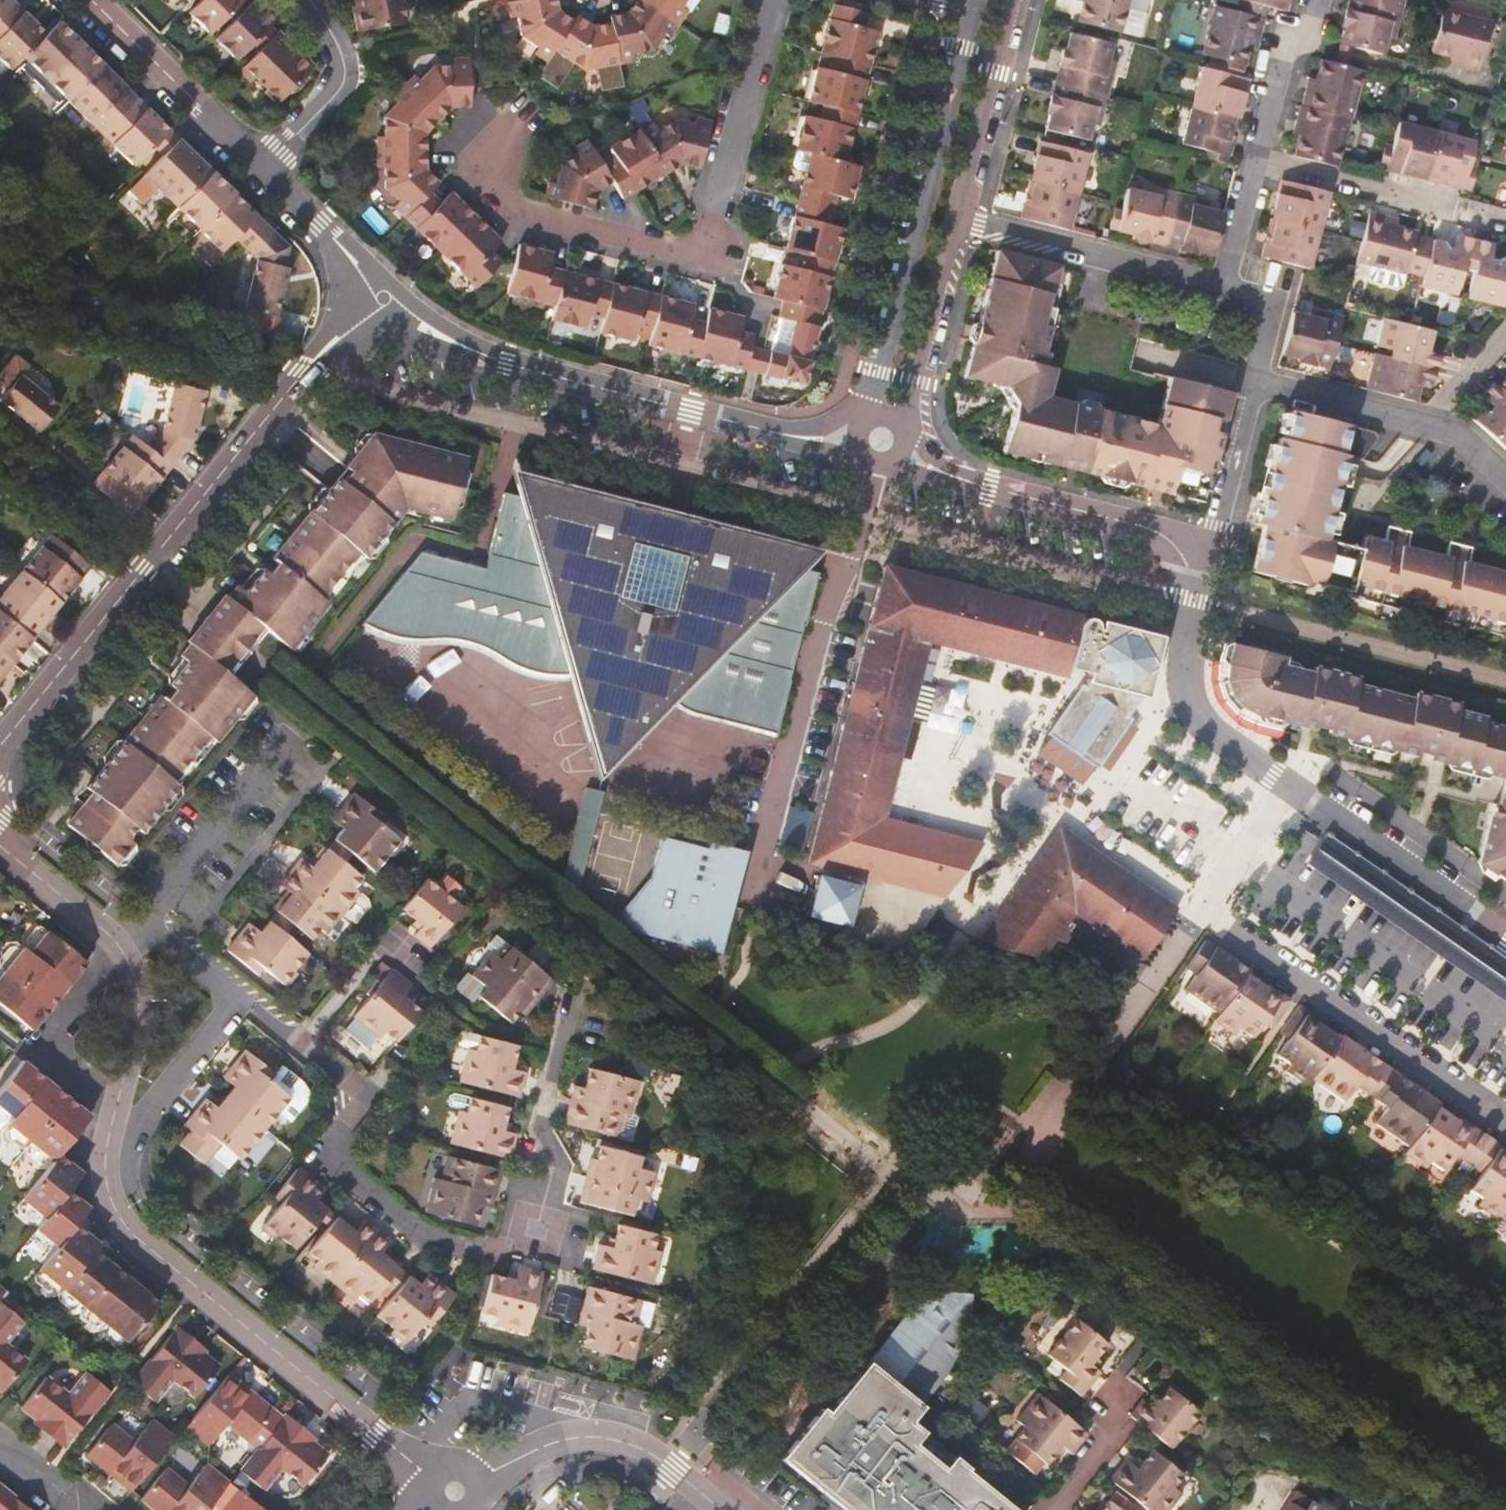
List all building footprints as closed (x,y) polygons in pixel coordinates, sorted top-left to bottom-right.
[(13,0),(0,13),(0,56),(12,68),(16,64),(24,55),(46,33),(13,0)] [(13,0),(0,0),(0,13),(13,0)] [(209,36),(227,17),(236,8),(244,0),(203,0),(188,15),(209,36)] [(236,62),(252,45),(269,28),(277,19),(258,0),(255,0),(242,13),(236,8),(227,17),(233,23),(215,42),(236,62)] [(359,16),(356,17),(359,33),(407,24),(402,0),(356,0),(359,16)] [(507,4),(510,20),(517,19),(522,38),(538,49),(534,55),(547,63),(551,58),(570,29),(551,17),(548,0),(526,0),(507,4)] [(551,17),(570,29),(573,24),(558,14),(555,0),(548,0),(551,17)] [(612,23),(632,19),(644,0),(635,0),(627,12),(611,16),(612,23)] [(632,19),(612,23),(614,30),(621,64),(635,60),(634,54),(651,50),(662,34),(669,37),(678,23),(644,0),(632,19)] [(644,0),(678,23),(686,11),(680,8),(685,0),(644,0)] [(842,5),(861,10),(863,2),(854,0),(843,0),(842,5)] [(1082,2),(1085,3),(1080,23),(1121,33),(1127,8),(1129,0),(1082,0),(1082,2)] [(1239,1),(1267,8),(1285,13),(1288,0),(1239,0),(1239,1)] [(1367,0),(1349,0),(1348,7),(1345,6),(1340,27),(1344,28),(1340,43),(1352,46),(1384,54),(1388,37),(1395,39),(1402,9),(1367,0)] [(1402,9),(1405,0),(1367,0),(1402,9)] [(1239,1),(1238,5),(1266,12),(1267,8),(1239,1)] [(835,3),(822,52),(835,56),(870,64),(878,29),(865,26),(869,12),(861,10),(842,5),(835,3)] [(1238,5),(1235,18),(1262,25),(1266,12),(1238,5)] [(1127,8),(1121,33),(1140,38),(1147,13),(1127,8)] [(1440,18),(1432,50),(1452,56),(1451,58),(1463,62),(1462,67),(1478,71),(1491,22),(1443,9),(1440,18)] [(1208,56),(1244,65),(1247,53),(1250,54),(1253,40),(1258,41),(1262,25),(1235,18),(1213,12),(1203,55),(1208,56)] [(577,18),(573,24),(591,35),(614,30),(612,23),(593,28),(577,18)] [(60,19),(54,25),(64,34),(69,29),(60,19)] [(591,35),(573,24),(570,29),(551,58),(564,67),(567,62),(582,71),(604,66),(606,74),(622,70),(621,64),(614,30),(591,35)] [(46,33),(24,55),(47,77),(82,41),(69,29),(64,34),(54,25),(46,33)] [(277,35),(269,28),(252,45),(259,52),(277,35)] [(309,64),(279,33),(277,35),(259,52),(243,69),(253,79),(279,103),(308,75),(309,64)] [(1060,69),(1057,82),(1108,95),(1117,62),(1108,60),(1112,44),(1071,34),(1066,53),(1062,52),(1058,68),(1060,69)] [(1253,40),(1250,54),(1255,55),(1258,41),(1253,40)] [(82,41),(47,77),(68,99),(104,62),(82,41)] [(1352,46),(1340,43),(1338,52),(1336,59),(1348,62),(1350,55),(1352,46)] [(24,55),(16,64),(38,86),(47,77),(24,55)] [(818,66),(809,100),(824,104),(858,113),(871,65),(870,64),(835,56),(832,70),(818,66)] [(1207,62),(1242,71),(1244,65),(1208,56),(1207,62)] [(471,98),(470,58),(452,59),(452,65),(436,65),(422,80),(416,75),(404,86),(433,115),(446,100),(471,98)] [(1463,62),(1451,58),(1449,63),(1462,67),(1463,62)] [(1349,118),(1352,119),(1363,70),(1347,66),(1335,63),(1320,59),(1315,78),(1314,78),(1310,92),(1305,91),(1301,106),(1349,118)] [(138,96),(104,62),(68,99),(102,132),(138,96)] [(1241,78),(1242,71),(1207,62),(1205,69),(1241,78)] [(1201,68),(1191,106),(1232,116),(1235,104),(1241,106),(1248,80),(1241,78),(1205,69),(1201,68)] [(253,79),(243,69),(239,72),(249,83),(253,79)] [(47,77),(38,86),(60,107),(68,99),(47,77)] [(1309,77),(1305,91),(1310,92),(1314,78),(1309,77)] [(1108,95),(1057,82),(1054,96),(1051,95),(1046,115),(1051,116),(1047,132),(1088,143),(1092,126),(1100,128),(1108,95)] [(433,115),(404,86),(392,98),(397,104),(384,117),(384,138),(378,138),(378,152),(418,152),(417,132),(433,115)] [(171,128),(138,96),(102,132),(135,165),(171,128)] [(446,100),(433,115),(439,121),(452,107),(471,106),(471,98),(446,100)] [(805,114),(797,149),(812,152),(846,161),(858,113),(824,104),(820,118),(805,114)] [(1232,116),(1238,118),(1241,106),(1235,104),(1232,116)] [(1232,116),(1191,106),(1181,146),(1205,151),(1229,158),(1232,144),(1226,142),(1229,129),(1235,130),(1238,118),(1232,116)] [(1349,118),(1301,106),(1298,117),(1302,118),(1298,137),(1300,137),(1296,156),(1337,166),(1349,118)] [(439,121),(433,115),(417,132),(418,152),(426,151),(426,136),(439,121)] [(1302,118),(1298,117),(1293,135),(1298,137),(1302,118)] [(654,125),(642,132),(663,166),(679,157),(701,163),(712,122),(697,118),(694,126),(673,120),(657,130),(654,125)] [(1416,169),(1427,172),(1438,130),(1398,120),(1393,143),(1386,168),(1414,175),(1416,169)] [(1226,142),(1232,144),(1235,130),(1229,129),(1226,142)] [(617,161),(605,168),(611,177),(614,183),(623,198),(666,172),(663,166),(642,132),(641,130),(610,148),(617,161)] [(1427,172),(1425,178),(1438,181),(1440,175),(1450,178),(1449,183),(1463,187),(1469,163),(1475,140),(1438,130),(1427,172)] [(197,154),(181,138),(145,175),(177,207),(209,175),(213,170),(205,162),(202,165),(194,158),(197,154)] [(550,185),(547,197),(587,208),(593,187),(611,177),(605,168),(589,140),(575,149),(579,155),(562,165),(556,187),(550,185)] [(1039,171),(1036,182),(1080,193),(1090,154),(1042,142),(1034,169),(1039,171)] [(1380,166),(1386,168),(1393,143),(1386,142),(1380,166)] [(812,152),(797,149),(793,163),(796,168),(807,171),(812,152)] [(426,170),(426,151),(418,152),(418,173),(436,188),(441,183),(426,170)] [(1229,158),(1205,151),(1203,158),(1227,164),(1229,158)] [(418,173),(418,152),(378,152),(378,169),(385,169),(385,187),(401,203),(396,208),(407,218),(432,193),(436,188),(418,173)] [(807,171),(799,200),(835,209),(838,196),(852,200),(861,165),(846,161),(812,152),(807,171)] [(205,162),(197,154),(194,158),(202,165),(205,162)] [(663,166),(666,172),(678,165),(700,170),(701,163),(679,157),(663,166)] [(1469,163),(1463,187),(1471,189),(1477,165),(1469,163)] [(1034,169),(1031,180),(1036,182),(1039,171),(1034,169)] [(1416,169),(1414,175),(1425,178),(1427,172),(1416,169)] [(223,180),(213,170),(209,175),(219,185),(223,180)] [(209,175),(177,207),(200,228),(236,192),(223,180),(219,185),(209,175)] [(1440,175),(1438,181),(1449,183),(1450,178),(1440,175)] [(593,187),(587,208),(594,209),(598,193),(614,183),(611,177),(593,187)] [(1036,182),(1031,180),(1028,192),(1033,194),(1030,206),(1024,205),(1020,219),(1070,232),(1080,193),(1036,182)] [(1331,192),(1282,180),(1275,209),(1279,210),(1276,221),(1320,232),(1331,192)] [(1135,239),(1166,246),(1178,195),(1146,187),(1144,194),(1129,190),(1124,211),(1119,232),(1136,237),(1135,239)] [(236,192),(200,228),(223,251),(235,238),(241,244),(250,253),(274,229),(252,208),(249,212),(242,205),(245,202),(236,192)] [(1033,194),(1028,192),(1027,192),(1024,205),(1030,206),(1033,194)] [(432,193),(407,218),(444,253),(478,218),(452,193),(442,203),(432,193)] [(1178,195),(1166,246),(1180,250),(1179,252),(1197,256),(1198,253),(1214,257),(1225,215),(1208,210),(1210,202),(1178,195)] [(800,252),(836,261),(844,228),(831,224),(835,209),(799,200),(787,249),(800,252)] [(252,208),(245,202),(242,205),(249,212),(252,208)] [(200,228),(177,207),(170,214),(193,236),(200,228)] [(1110,230),(1119,232),(1124,211),(1115,209),(1110,230)] [(1370,210),(1358,259),(1406,271),(1407,268),(1415,235),(1416,230),(1398,225),(1398,223),(1384,219),(1386,214),(1370,210)] [(1400,217),(1386,214),(1384,219),(1398,223),(1400,217)] [(478,218),(444,253),(479,288),(503,263),(492,253),(503,242),(478,218)] [(1276,221),(1271,220),(1269,232),(1274,233),(1271,244),(1266,242),(1262,258),(1304,269),(1311,270),(1320,232),(1276,221)] [(290,245),(274,229),(250,253),(257,260),(243,308),(276,317),(289,269),(285,267),(290,245)] [(1274,233),(1269,232),(1266,242),(1271,244),(1274,233)] [(1424,272),(1421,285),(1455,293),(1463,266),(1468,267),(1475,238),(1458,234),(1453,250),(1448,248),(1445,241),(1433,238),(1433,239),(1424,272)] [(1433,239),(1415,235),(1407,268),(1424,272),(1433,239)] [(1468,267),(1474,269),(1468,296),(1501,305),(1505,286),(1505,257),(1502,256),(1495,260),(1490,259),(1494,242),(1475,238),(1468,267)] [(521,246),(508,294),(557,307),(566,273),(551,269),(554,255),(521,246)] [(785,301),(823,311),(836,261),(800,252),(797,266),(784,263),(775,299),(785,301)] [(1059,268),(997,252),(978,330),(998,336),(995,345),(975,340),(966,376),(999,384),(1020,389),(1015,410),(1004,453),(1069,469),(1074,449),(1085,452),(1080,472),(1150,490),(1155,469),(1166,472),(1161,493),(1205,504),(1233,393),(1171,378),(1159,425),(1063,401),(1061,408),(1046,404),(1048,397),(1055,368),(1044,365),(1047,352),(1043,351),(1053,312),(1043,309),(1047,294),(1053,295),(1055,285),(1059,268)] [(557,307),(554,321),(588,330),(592,316),(606,319),(614,285),(566,273),(557,307)] [(606,319),(602,334),(636,342),(639,327),(654,330),(662,297),(614,285),(606,319)] [(1043,309),(1053,312),(1060,286),(1055,285),(1053,295),(1047,294),(1043,309)] [(695,304),(662,297),(654,330),(650,346),(699,358),(708,322),(692,318),(695,304)] [(772,351),(766,374),(805,384),(823,311),(785,301),(781,317),(796,321),(787,355),(772,351)] [(744,316),(711,308),(708,322),(699,358),(746,370),(752,345),(755,335),(741,331),(744,316)] [(1293,312),(1282,355),(1301,360),(1300,363),(1318,367),(1318,364),(1330,367),(1343,317),(1312,309),(1310,317),(1293,312)] [(1411,324),(1384,317),(1377,345),(1393,349),(1391,357),(1438,369),(1442,352),(1429,349),(1422,347),(1424,341),(1431,343),(1434,330),(1411,324)] [(998,336),(978,330),(977,335),(975,340),(995,345),(998,336)] [(1429,349),(1431,343),(1424,341),(1422,347),(1429,349)] [(752,345),(746,370),(749,370),(759,373),(766,374),(772,351),(755,346),(752,345)] [(0,400),(0,404),(36,433),(56,408),(20,378),(29,367),(15,356),(0,374),(0,384),(8,390),(0,400)] [(1438,369),(1391,357),(1389,364),(1374,360),(1367,389),(1417,402),(1421,385),(1414,384),(1416,377),(1422,379),(1435,382),(1438,369)] [(1495,383),(1483,396),(1494,406),(1491,409),(1485,410),(1475,420),(1505,449),(1505,392),(1499,386),(1495,383)] [(1020,389),(999,384),(998,389),(1011,407),(1015,410),(1020,389)] [(163,432),(150,448),(172,465),(193,440),(205,393),(174,385),(163,432)] [(1061,408),(1063,401),(1048,397),(1046,404),(1061,408)] [(1289,410),(1283,438),(1265,506),(1275,509),(1270,527),(1263,525),(1252,571),(1276,577),(1305,584),(1307,578),(1349,589),(1347,597),(1505,639),(1505,568),(1505,573),(1466,563),(1470,549),(1447,543),(1443,558),(1405,547),(1408,533),(1386,527),(1382,541),(1362,536),(1358,550),(1333,543),(1323,540),(1324,536),(1329,537),(1334,516),(1329,514),(1336,488),(1341,489),(1347,468),(1342,466),(1344,456),(1361,460),(1375,440),(1375,437),(1375,434),(1373,432),(1289,410)] [(150,448),(133,434),(103,471),(142,503),(172,465),(150,448)] [(191,644),(230,676),(244,659),(247,655),(254,647),(268,629),(292,648),(312,624),(328,604),(325,600),(322,598),(359,553),(361,554),(366,558),(367,556),(387,531),(405,508),(424,513),(452,520),(454,513),(465,469),(468,458),(375,434),(374,435),(357,457),(356,458),(341,477),(333,487),(250,590),(239,583),(234,590),(231,596),(227,593),(205,621),(188,642),(191,644)] [(1265,506),(1283,438),(1277,437),(1263,490),(1255,523),(1258,524),(1263,525),(1270,527),(1275,509),(1265,506)] [(1074,449),(1069,469),(1080,472),(1085,452),(1074,449)] [(1155,469),(1150,490),(1161,493),(1166,472),(1155,469)] [(511,470),(519,496),(505,493),(484,570),(419,554),(410,566),(365,624),(375,630),(380,631),(387,633),(395,632),(402,630),(415,626),(428,624),(437,624),(445,623),(451,624),(458,626),(464,628),(472,631),(479,635),(497,648),(512,655),(526,660),(555,661),(564,659),(598,777),(674,699),(676,701),(683,706),(692,711),(776,733),(816,573),(799,569),(822,550),(511,470)] [(142,503),(103,471),(93,484),(132,516),(142,503)] [(51,537),(23,571),(62,602),(89,568),(51,537)] [(883,566),(878,586),(932,624),(948,634),(949,631),(965,634),(965,639),(1070,670),(1091,676),(1089,682),(1088,681),(1087,685),(1089,685),(1086,689),(1085,689),(1085,687),(1082,685),(1049,735),(1097,771),(1133,720),(1130,718),(1129,719),(1142,699),(1149,701),(1165,640),(1105,625),(1103,634),(1099,634),(1100,630),(1098,625),(1096,623),(1092,622),(1088,622),(1085,622),(1082,624),(1084,617),(959,585),(948,582),(883,566)] [(23,571),(0,600),(0,612),(33,639),(62,602),(23,571)] [(873,605),(868,623),(909,634),(927,642),(938,645),(1067,681),(1070,670),(965,639),(965,634),(949,631),(948,634),(932,624),(878,586),(873,605)] [(0,612),(0,652),(14,663),(33,639),(0,612)] [(909,634),(868,623),(867,627),(808,866),(944,900),(969,862),(973,840),(886,818),(927,642),(909,634)] [(1243,638),(1242,644),(1259,649),(1260,643),(1243,638)] [(1308,671),(1278,664),(1280,654),(1264,650),(1259,649),(1242,644),(1226,640),(1221,664),(1221,670),(1221,675),(1224,682),(1230,692),(1236,699),(1243,705),(1252,710),(1288,719),(1295,721),(1298,706),(1314,710),(1312,720),(1314,720),(1324,723),(1323,728),(1401,748),(1411,750),(1413,745),(1427,748),(1429,738),(1443,742),(1439,757),(1445,759),(1473,766),(1488,770),(1493,753),(1505,757),(1505,727),(1480,720),(1482,714),(1454,707),(1455,700),(1420,691),(1418,699),(1409,696),(1352,682),(1354,674),(1319,665),(1317,674),(1308,671)] [(230,676),(191,644),(182,656),(190,662),(172,684),(179,689),(170,701),(163,695),(89,787),(95,793),(70,825),(118,864),(182,785),(175,779),(210,735),(217,740),(254,695),(230,676)] [(1265,644),(1264,650),(1280,654),(1281,649),(1265,644)] [(0,652),(0,680),(14,663),(0,652)] [(1311,663),(1308,671),(1317,674),(1319,665),(1311,663)] [(1411,688),(1409,696),(1418,699),(1420,691),(1411,688)] [(1298,706),(1295,721),(1300,722),(1304,723),(1311,724),(1312,720),(1314,710),(1298,706)] [(1097,771),(1049,735),(1033,755),(1083,790),(1097,771)] [(1429,738),(1427,748),(1425,754),(1439,757),(1443,742),(1429,738)] [(1488,770),(1502,773),(1505,758),(1505,757),(1493,753),(1488,770)] [(1502,773),(1496,799),(1490,797),(1474,858),(1505,880),(1505,758),(1502,773)] [(345,830),(336,841),(355,856),(376,873),(390,856),(401,842),(382,827),(388,819),(357,794),(335,821),(345,830)] [(1058,822),(991,921),(974,943),(1045,963),(1057,944),(1067,930),(1076,917),(1142,963),(1179,909),(1058,822)] [(621,919),(631,927),(681,939),(683,935),(693,933),(694,937),(695,940),(699,943),(705,945),(722,949),(724,931),(724,925),(723,922),(719,918),(715,914),(711,910),(710,910),(714,893),(711,892),(724,841),(697,834),(695,839),(665,832),(648,901),(642,900),(639,912),(628,910),(621,919)] [(1325,836),(1316,849),(1305,865),(1505,1006),(1505,962),(1500,957),(1325,836)] [(973,840),(969,862),(983,843),(973,840)] [(355,856),(336,841),(328,851),(314,868),(310,865),(303,859),(292,873),(342,914),(358,895),(354,891),(363,880),(346,867),(355,856)] [(406,846),(401,842),(390,856),(395,860),(406,846)] [(310,865),(314,868),(328,851),(324,847),(310,865)] [(342,914),(292,873),(281,886),(288,892),(292,895),(277,913),(270,922),(289,937),(296,929),(313,942),(322,932),(325,935),(342,914)] [(411,900),(402,912),(422,929),(416,936),(433,950),(465,909),(428,879),(411,900)] [(860,891),(817,880),(806,920),(835,928),(849,932),(860,891)] [(273,910),(277,913),(292,895),(288,892),(273,910)] [(358,895),(342,914),(347,918),(355,925),(369,909),(368,903),(363,898),(358,895)] [(342,914),(325,935),(330,939),(347,918),(342,914)] [(289,937),(270,922),(261,933),(251,925),(229,952),(260,977),(265,971),(284,987),(296,972),(310,955),(289,937)] [(1074,935),(1067,930),(1057,944),(1067,946),(1074,935)] [(49,931),(31,954),(69,986),(87,963),(49,931)] [(1207,937),(1187,966),(1197,972),(1186,987),(1221,1011),(1248,971),(1251,967),(1207,937)] [(31,954),(25,949),(6,972),(50,1008),(69,986),(31,954)] [(494,953),(475,977),(489,988),(480,998),(513,1025),(522,1014),(529,1006),(535,1011),(556,984),(513,949),(503,961),(494,953)] [(387,1035),(398,1043),(423,1013),(412,1004),(409,1007),(403,1002),(410,993),(415,987),(394,970),(392,972),(383,964),(373,976),(383,984),(355,1018),(356,1019),(381,1039),(382,1040),(387,1035)] [(1268,985),(1248,971),(1221,1011),(1214,1020),(1235,1034),(1241,1025),(1254,1035),(1265,1020),(1272,1025),(1292,996),(1271,981),(1268,985)] [(6,972),(0,979),(0,1004),(32,1030),(50,1008),(6,972)] [(296,972),(284,987),(288,990),(300,975),(296,972)] [(489,988),(475,977),(469,972),(456,988),(476,1003),(480,998),(489,988)] [(1127,982),(1124,983),(1118,992),(1117,995),(1119,998),(1123,999),(1126,998),(1129,993),(1132,988),(1132,985),(1130,982),(1127,982)] [(409,1007),(412,1004),(416,998),(410,993),(403,1002),(409,1007)] [(1301,1003),(1281,1031),(1289,1037),(1279,1052),(1291,1061),(1285,1069),(1306,1083),(1312,1076),(1340,1035),(1320,1022),(1323,1018),(1301,1003)] [(529,1006),(522,1014),(528,1019),(535,1011),(529,1006)] [(381,1039),(356,1019),(347,1030),(371,1050),(381,1039)] [(1340,1035),(1312,1076),(1346,1099),(1356,1084),(1366,1091),(1386,1062),(1342,1031),(1340,1035)] [(479,1052),(482,1037),(474,1035),(465,1033),(460,1034),(458,1042),(461,1047),(471,1050),(479,1052)] [(520,1047),(482,1037),(479,1052),(471,1050),(463,1084),(521,1099),(528,1073),(520,1071),(512,1069),(514,1062),(516,1062),(520,1047)] [(227,1098),(266,1130),(280,1113),(291,1098),(272,1083),(279,1076),(248,1051),(226,1079),(235,1087),(227,1098)] [(0,1090),(0,1106),(14,1117),(44,1079),(23,1062),(0,1090)] [(521,1064),(516,1062),(514,1062),(512,1069),(520,1071),(521,1064)] [(1386,1062),(1366,1091),(1372,1094),(1392,1066),(1386,1062)] [(1392,1066),(1372,1094),(1377,1098),(1397,1070),(1392,1066)] [(1397,1070),(1377,1098),(1387,1105),(1377,1121),(1410,1144),(1438,1104),(1441,1100),(1397,1070)] [(576,1086),(567,1125),(615,1138),(620,1118),(633,1122),(634,1117),(642,1084),(592,1071),(587,1089),(576,1086)] [(662,1077),(656,1076),(654,1083),(660,1084),(662,1077)] [(662,1076),(662,1077),(660,1084),(672,1088),(674,1079),(662,1076)] [(14,1117),(9,1124),(32,1143),(68,1099),(44,1079),(14,1117)] [(681,1081),(674,1079),(672,1088),(679,1090),(681,1081)] [(266,1130),(227,1098),(219,1107),(209,1099),(187,1126),(193,1131),(181,1146),(200,1161),(212,1146),(218,1151),(222,1145),(242,1161),(253,1147),(266,1130)] [(291,1098),(280,1113),(286,1118),(297,1103),(291,1098)] [(68,1099),(32,1143),(55,1161),(61,1155),(91,1118),(68,1099)] [(461,1112),(452,1145),(512,1160),(518,1135),(510,1133),(502,1131),(504,1123),(506,1123),(510,1109),(472,1100),(469,1114),(461,1112)] [(1438,1104),(1410,1144),(1405,1151),(1426,1166),(1432,1158),(1445,1167),(1456,1152),(1463,1158),(1483,1129),(1462,1114),(1459,1118),(1438,1104)] [(620,1118),(615,1138),(633,1142),(639,1118),(634,1117),(633,1122),(620,1118)] [(502,1131),(510,1133),(513,1125),(506,1123),(504,1123),(502,1131)] [(1483,1129),(1463,1158),(1456,1168),(1462,1172),(1489,1133),(1483,1129)] [(1489,1133),(1462,1172),(1467,1176),(1475,1166),(1495,1137),(1489,1133)] [(1475,1166),(1482,1171),(1471,1186),(1484,1195),(1479,1203),(1499,1217),(1505,1209),(1505,1207),(1505,1145),(1495,1137),(1475,1166)] [(218,1151),(217,1152),(236,1167),(242,1161),(222,1145),(218,1151)] [(212,1146),(200,1161),(205,1166),(217,1152),(218,1151),(212,1146)] [(253,1147),(242,1161),(248,1165),(258,1152),(253,1147)] [(643,1158),(603,1148),(600,1161),(597,1170),(590,1168),(581,1204),(635,1217),(639,1203),(650,1206),(658,1175),(640,1171),(643,1158)] [(55,1161),(24,1200),(47,1218),(70,1191),(83,1175),(82,1172),(61,1155),(55,1161)] [(449,1158),(443,1180),(448,1182),(453,1159),(449,1158)] [(503,1171),(453,1159),(448,1182),(443,1180),(436,1179),(428,1214),(478,1226),(482,1207),(486,1192),(497,1195),(503,1171)] [(592,1159),(590,1168),(597,1170),(600,1161),(592,1159)] [(281,1237),(298,1250),(330,1211),(319,1202),(327,1193),(299,1170),(275,1200),(282,1206),(266,1225),(281,1237)] [(47,1218),(37,1230),(59,1248),(78,1225),(91,1209),(90,1207),(70,1191),(47,1218)] [(486,1192),(482,1207),(493,1210),(497,1195),(486,1192)] [(1493,1226),(1505,1235),(1505,1209),(1499,1217),(1493,1226)] [(343,1212),(338,1218),(355,1232),(360,1226),(343,1212)] [(315,1269),(336,1286),(378,1234),(363,1222),(360,1226),(355,1232),(338,1218),(309,1253),(320,1262),(315,1269)] [(59,1248),(40,1271),(63,1290),(96,1250),(100,1244),(78,1225),(59,1248)] [(281,1237),(266,1225),(263,1230),(277,1241),(281,1237)] [(610,1275),(608,1283),(645,1293),(660,1236),(621,1226),(617,1241),(622,1242),(620,1250),(609,1247),(601,1245),(594,1271),(610,1275)] [(378,1234),(336,1286),(357,1303),(362,1296),(372,1304),(400,1269),(383,1255),(388,1249),(391,1245),(378,1234)] [(622,1242),(617,1241),(611,1239),(609,1247),(620,1250),(622,1242)] [(405,1263),(388,1249),(383,1255),(400,1269),(405,1263)] [(96,1250),(63,1290),(85,1307),(117,1268),(96,1250)] [(530,1335),(546,1274),(521,1267),(518,1275),(516,1284),(507,1282),(508,1279),(493,1275),(482,1314),(498,1318),(496,1326),(530,1335)] [(117,1268),(85,1307),(107,1325),(139,1285),(117,1268)] [(510,1273),(508,1279),(507,1282),(516,1284),(518,1275),(510,1273)] [(411,1276),(378,1317),(396,1331),(409,1342),(425,1323),(432,1329),(457,1298),(429,1276),(422,1285),(411,1276)] [(139,1285),(107,1325),(128,1342),(160,1303),(139,1285)] [(2,1303),(9,1294),(0,1286),(0,1305),(2,1303)] [(637,1301),(588,1288),(579,1328),(589,1331),(584,1349),(635,1362),(644,1328),(631,1324),(637,1301)] [(948,1367),(966,1328),(970,1292),(925,1289),(825,1409),(818,1403),(774,1457),(834,1505),(840,1509),(1017,1509),(963,1470),(967,1465),(951,1452),(941,1465),(912,1440),(923,1428),(911,1418),(948,1367)] [(654,1305),(637,1301),(631,1324),(644,1328),(648,1329),(654,1305)] [(4,1393),(30,1361),(8,1344),(26,1322),(2,1303),(0,1305),(0,1390),(4,1393)] [(1075,1319),(1047,1354),(1065,1369),(1058,1378),(1080,1396),(1100,1371),(1091,1364),(1110,1340),(1094,1328),(1091,1332),(1075,1319)] [(178,1328),(175,1332),(205,1356),(208,1353),(178,1328)] [(409,1342),(396,1331),(392,1335),(406,1347),(409,1342)] [(175,1332),(132,1383),(155,1402),(173,1381),(195,1399),(220,1369),(205,1356),(175,1332)] [(39,1421),(67,1443),(110,1391),(88,1374),(71,1395),(49,1377),(24,1408),(39,1421)] [(187,1429),(209,1447),(210,1448),(228,1426),(248,1441),(246,1450),(251,1453),(257,1452),(282,1422),(274,1416),(274,1412),(230,1376),(187,1429)] [(1153,1406),(1143,1398),(1129,1415),(1141,1424),(1170,1448),(1199,1411),(1185,1400),(1188,1396),(1171,1383),(1153,1406)] [(1088,1434),(1038,1393),(1016,1420),(1024,1427),(1005,1450),(1034,1474),(1044,1462),(1046,1463),(1061,1445),(1072,1454),(1088,1434)] [(317,1440),(287,1416),(284,1420),(313,1445),(317,1440)] [(257,1452),(241,1472),(264,1491),(282,1468),(305,1487),(329,1458),(313,1445),(284,1420),(282,1422),(257,1452)] [(67,1443),(39,1421),(35,1425),(63,1448),(67,1443)] [(175,1438),(153,1421),(135,1443),(113,1425),(88,1457),(132,1492),(175,1438)] [(1109,1480),(1147,1509),(1168,1509),(1182,1493),(1174,1487),(1184,1474),(1152,1448),(1137,1467),(1126,1459),(1109,1480)] [(207,1464),(189,1487),(167,1470),(142,1502),(151,1509),(207,1509),(230,1482),(207,1464)] [(0,1486),(0,1509),(30,1509),(0,1486)] [(241,1491),(226,1509),(264,1509),(241,1491)] [(1129,1509),(1112,1495),(1100,1509),(1128,1509),(1129,1509)] [(1283,1509),(1336,1509),(1321,1500),(1319,1504),(1311,1500),(1305,1509),(1289,1499),(1283,1509)]
